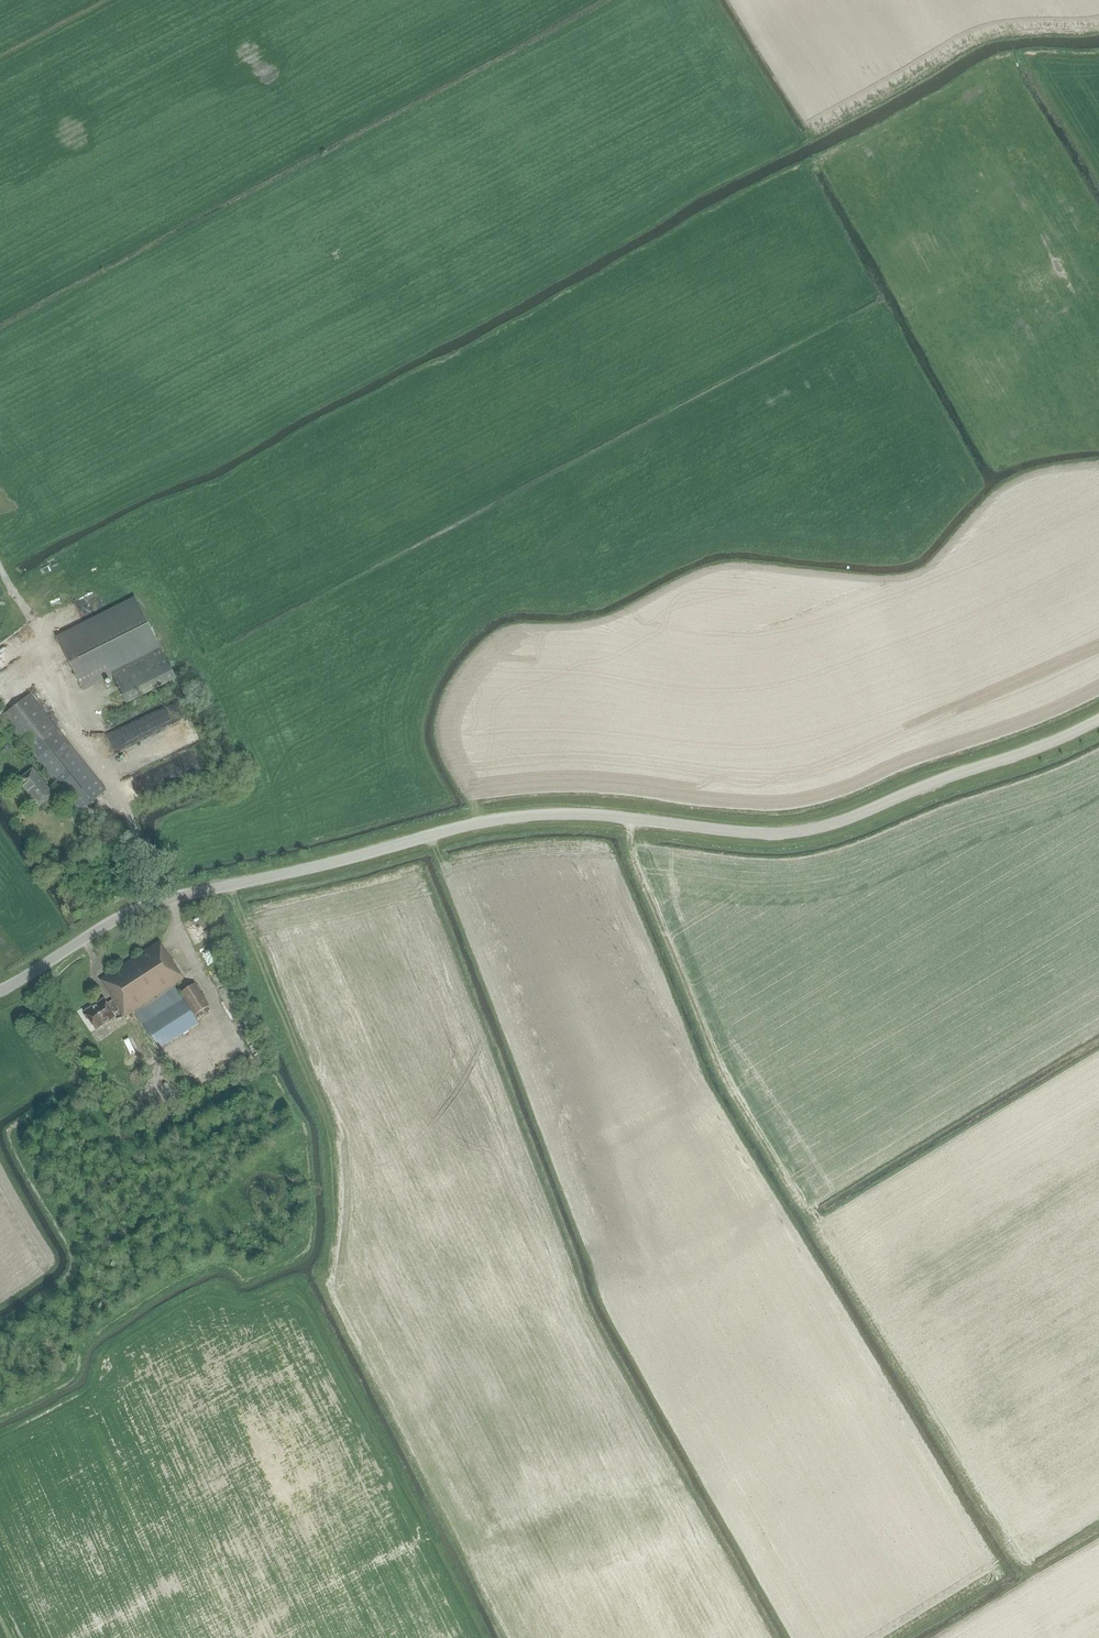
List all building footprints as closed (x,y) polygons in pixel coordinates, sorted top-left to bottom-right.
[(84,691),(162,651),(134,596),(56,636),(84,691)] [(78,812),(106,790),(73,748),(58,730),(30,694),(2,716),(61,790),(78,812)] [(168,763),(173,778),(201,768),(196,753),(168,763)] [(39,807),(54,795),(33,769),(18,781),(39,807)] [(125,1017),(184,979),(159,941),(100,979),(114,1000),(107,1004),(104,1000),(102,1001),(99,1002),(98,1004),(85,1012),(86,1014),(85,1016),(87,1019),(89,1020),(96,1029),(115,1017),(117,1019),(123,1015),(125,1017)] [(195,1015),(209,1006),(194,984),(181,993),(195,1015)] [(158,1050),(198,1024),(174,986),(134,1012),(158,1050)]
